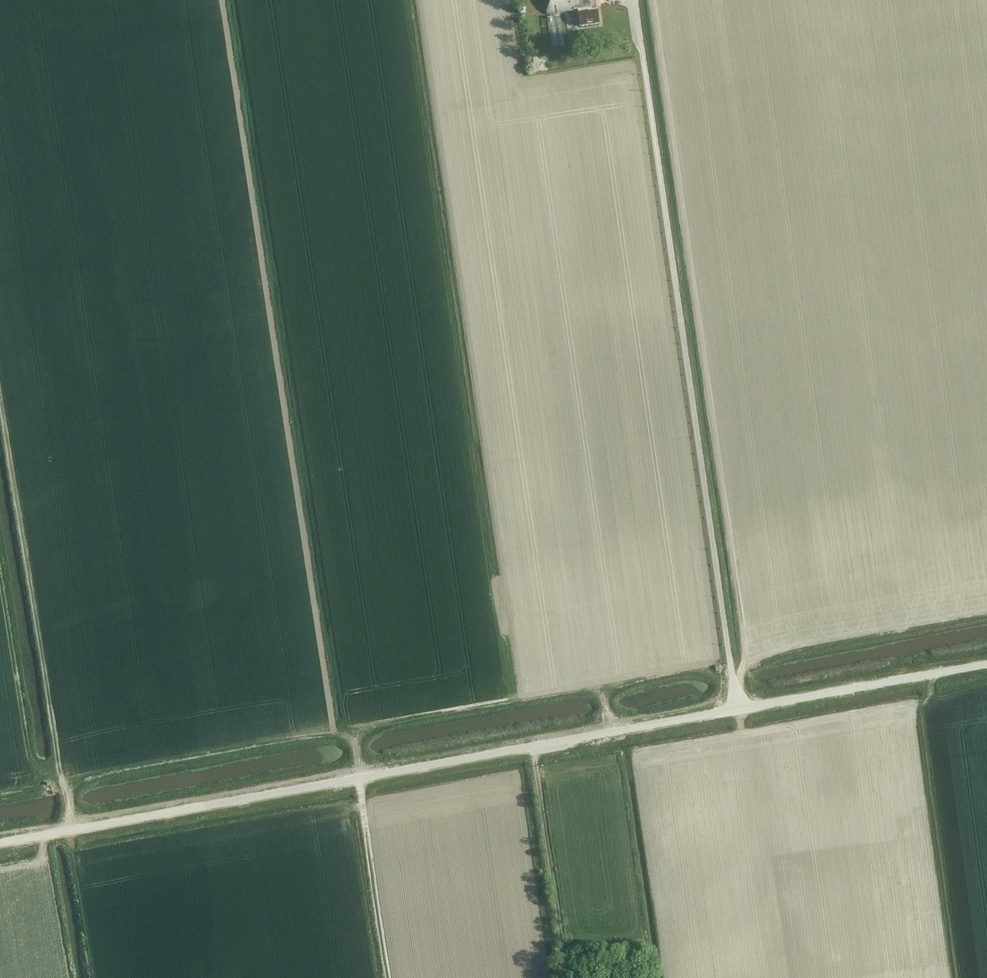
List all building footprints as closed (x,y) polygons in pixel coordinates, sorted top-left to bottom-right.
[(596,0),(545,0),(547,15),(578,10),(579,12),(581,26),(599,23),(597,9),(592,10),(592,7),(597,6),(596,0)] [(549,19),(555,47),(567,45),(562,16),(549,19)]
